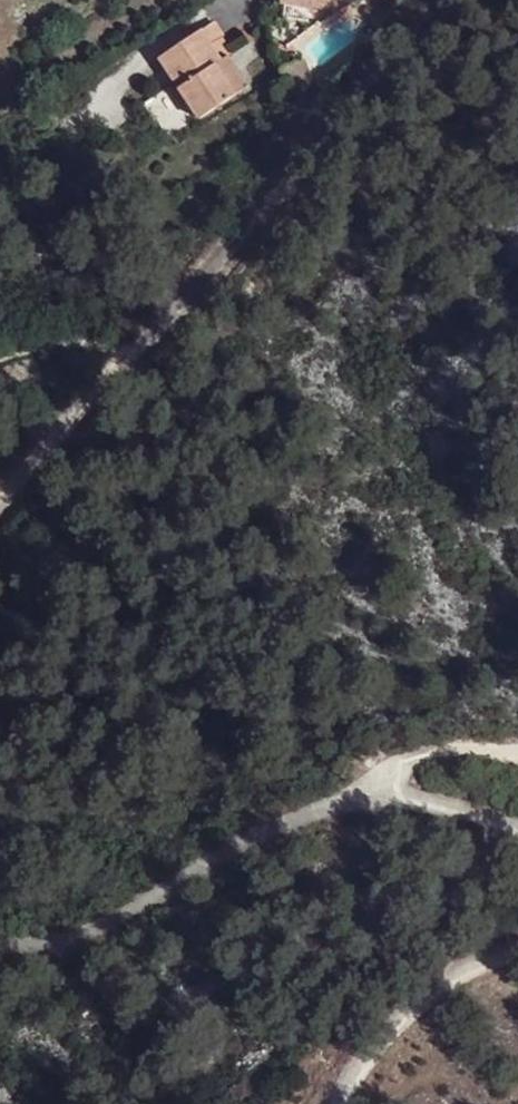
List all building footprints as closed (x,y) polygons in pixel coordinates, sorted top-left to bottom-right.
[(213,37),(199,42),(206,61),(220,55),(213,37)] [(206,61),(199,42),(151,59),(177,127),(219,111),(207,79),(222,73),(227,72),(223,63),(220,55),(206,61)] [(294,50),(275,59),(284,110),(308,83),(294,50)] [(235,106),(222,73),(207,79),(219,111),(235,106)]
